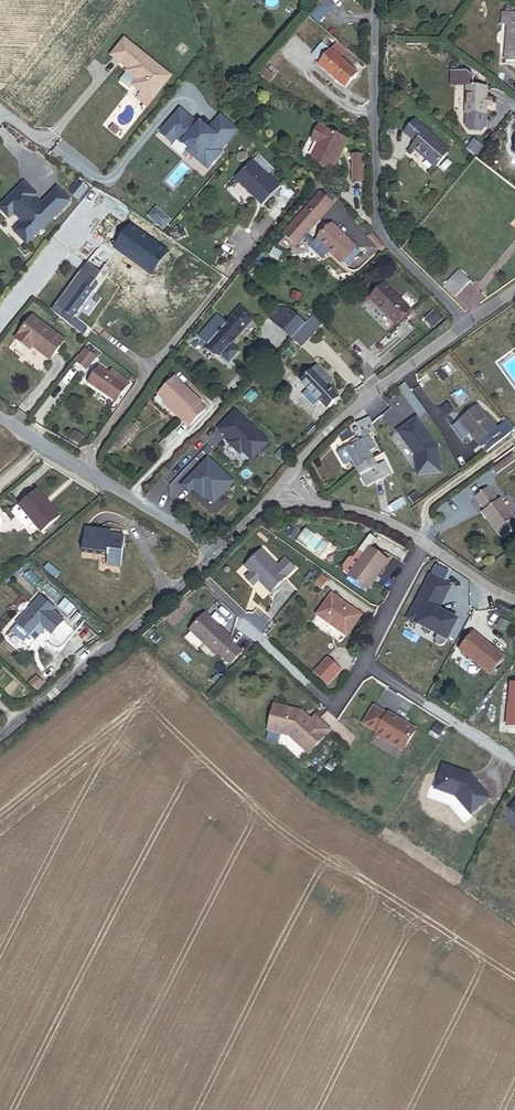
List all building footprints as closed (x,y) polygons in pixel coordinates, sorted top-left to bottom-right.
[(338,0),(317,0),(311,6),(324,17),(338,0)] [(324,17),(311,6),(306,12),(319,23),(324,17)] [(512,16),(512,13),(505,10),(504,15),(503,15),(502,25),(509,26),(505,61),(514,62),(514,16),(512,16)] [(111,59),(128,72),(130,70),(135,74),(131,79),(136,83),(132,88),(141,95),(136,101),(146,109),(170,79),(124,43),(111,59)] [(357,74),(346,63),(351,57),(338,46),(333,53),(323,44),(313,56),(320,63),(318,66),(344,89),(357,74)] [(273,76),(263,67),(259,73),(269,81),(273,76)] [(126,75),(131,79),(135,74),(130,70),(128,72),(126,75)] [(473,87),(474,77),(467,71),(451,71),(450,87),(466,87),(465,116),(487,116),(487,108),(487,99),(488,88),(473,87)] [(205,135),(178,113),(159,136),(171,146),(175,141),(187,152),(186,153),(207,171),(221,154),(220,153),(236,133),(219,119),(205,135)] [(412,148),(435,169),(449,153),(416,123),(406,134),(416,144),(412,148)] [(332,171),(348,140),(319,125),(312,139),(318,143),(310,160),(332,171)] [(363,181),(362,156),(353,156),(353,181),(363,181)] [(238,180),(262,203),(278,186),(254,163),(238,180)] [(79,183),(71,192),(79,199),(87,190),(79,183)] [(294,193),(284,183),(279,189),(288,198),(294,193)] [(70,202),(58,189),(41,205),(34,198),(37,196),(25,184),(0,208),(9,217),(14,213),(22,221),(20,222),(22,224),(15,231),(27,244),(70,202)] [(334,198),(326,191),(323,195),(331,202),(334,198)] [(284,238),(295,248),(303,239),(307,234),(331,207),(320,197),(284,238)] [(210,217),(198,206),(189,216),(201,228),(210,217)] [(176,260),(181,253),(136,218),(129,212),(51,311),(83,336),(88,329),(73,318),(99,284),(94,280),(116,252),(113,249),(122,238),(131,245),(122,256),(124,258),(135,266),(128,276),(116,290),(118,292),(132,302),(133,301),(169,254),(176,260)] [(155,212),(148,220),(162,232),(169,224),(155,212)] [(356,247),(332,224),(329,228),(326,225),(317,235),(320,237),(315,242),(312,246),(310,247),(323,259),(328,253),(340,264),(356,247)] [(315,242),(307,234),(303,239),(312,246),(315,242)] [(116,252),(122,256),(131,245),(122,238),(113,249),(116,252)] [(128,276),(135,266),(124,258),(117,267),(128,276)] [(168,292),(181,276),(173,270),(161,286),(168,292)] [(455,299),(471,283),(460,272),(444,288),(455,299)] [(369,299),(376,306),(391,291),(384,284),(369,299)] [(158,306),(168,292),(161,286),(150,300),(158,306)] [(393,323),(409,307),(391,291),(376,306),(393,323)] [(127,309),(134,314),(140,306),(133,301),(132,302),(118,292),(113,298),(127,309)] [(121,316),(127,309),(113,298),(108,305),(121,316)] [(158,306),(150,300),(143,309),(151,315),(158,306)] [(119,319),(132,329),(138,322),(140,319),(134,314),(127,309),(121,316),(119,319)] [(216,354),(219,357),(252,321),(241,310),(226,326),(217,317),(198,338),(210,349),(216,354)] [(305,325),(290,310),(276,324),(292,339),(305,325)] [(432,327),(441,319),(434,312),(426,320),(432,327)] [(50,360),(65,341),(32,316),(16,338),(28,347),(30,344),(33,347),(50,360)] [(316,332),(320,328),(310,319),(307,323),(316,332)] [(291,339),(301,348),(316,332),(307,323),(305,325),(292,339),(291,339)] [(86,369),(96,357),(86,349),(77,361),(86,369)] [(207,352),(213,357),(216,354),(210,349),(207,352)] [(112,370),(110,373),(99,366),(88,382),(116,402),(130,382),(112,370)] [(339,398),(329,388),(333,383),(318,367),(302,382),(327,409),(339,398)] [(201,402),(175,377),(159,394),(178,412),(176,414),(183,421),(184,420),(190,425),(206,409),(200,404),(201,402)] [(514,433),(514,430),(507,420),(495,429),(478,407),(459,422),(486,456),(514,433)] [(266,448),(233,416),(216,433),(229,445),(229,450),(235,455),(239,455),(249,465),(266,448)] [(440,474),(437,447),(434,448),(430,443),(432,441),(415,418),(396,433),(415,457),(417,477),(440,474)] [(361,438),(374,432),(369,419),(363,422),(355,426),(360,437),(361,438)] [(123,447),(138,429),(132,423),(117,441),(123,447)] [(305,434),(308,438),(317,429),(313,426),(305,434)] [(346,452),(371,438),(377,448),(370,452),(374,461),(383,456),(374,439),(377,437),(374,432),(361,438),(360,437),(356,440),(350,430),(340,437),(345,447),(339,451),(338,454),(343,463),(346,464),(352,461),(346,452)] [(357,471),(374,461),(370,452),(377,448),(371,438),(346,452),(352,461),(357,471)] [(496,475),(514,463),(510,457),(492,469),(496,475)] [(357,471),(367,488),(391,475),(385,464),(378,468),(374,461),(357,471)] [(205,463),(179,490),(186,497),(191,492),(201,501),(202,500),(210,508),(230,487),(205,463)] [(47,503),(35,489),(32,492),(45,506),(47,503)] [(514,532),(514,519),(502,501),(499,503),(489,489),(475,499),(484,512),(482,514),(501,541),(514,532)] [(60,516),(47,503),(45,506),(32,492),(16,507),(11,512),(10,516),(22,529),(29,522),(40,534),(60,516)] [(389,507),(392,513),(407,505),(405,499),(389,507)] [(125,567),(128,539),(112,537),(112,534),(105,533),(105,529),(86,527),(83,550),(111,553),(109,565),(125,567)] [(346,576),(369,547),(371,548),(376,541),(369,536),(351,560),(348,560),(342,568),(343,573),(346,576)] [(366,591),(388,562),(371,548),(369,547),(346,576),(366,591)] [(268,597),(293,571),(284,562),(274,572),(259,556),(243,572),(248,578),(242,583),(248,589),(254,584),(268,597)] [(448,582),(453,573),(439,566),(434,575),(448,582)] [(40,580),(28,567),(19,575),(30,589),(40,580)] [(56,576),(48,569),(44,573),(53,580),(56,576)] [(453,588),(434,577),(411,621),(440,636),(437,642),(439,646),(442,648),(446,647),(460,621),(441,612),(453,588)] [(319,594),(323,588),(317,584),(313,589),(319,594)] [(316,619),(345,641),(360,621),(331,600),(316,619)] [(56,621),(49,615),(52,612),(40,601),(15,628),(9,635),(23,647),(40,628),(45,633),(49,637),(60,625),(56,621)] [(81,622),(88,616),(74,604),(56,621),(60,625),(49,637),(45,633),(38,640),(44,645),(45,646),(46,646),(48,646),(50,646),(52,646),(53,645),(54,645),(81,622)] [(101,628),(88,616),(81,622),(95,634),(101,628)] [(504,620),(499,627),(509,632),(513,625),(504,620)] [(226,647),(229,644),(202,621),(187,638),(214,662),(216,660),(229,671),(240,659),(226,647)] [(38,640),(45,633),(40,628),(23,647),(27,651),(33,645),(34,646),(38,640)] [(489,676),(504,657),(474,632),(459,651),(489,676)] [(339,672),(327,660),(314,673),(327,685),(339,672)] [(41,688),(35,681),(28,687),(35,694),(41,688)] [(416,729),(389,713),(388,714),(374,706),(363,724),(377,732),(376,734),(403,750),(416,729)] [(329,732),(314,718),(310,722),(300,713),(273,707),(267,732),(288,738),(307,755),(326,736),(329,732)] [(437,730),(432,739),(439,743),(445,734),(437,730)] [(331,771),(335,764),(330,761),(325,767),(331,771)] [(435,795),(456,802),(472,820),(490,804),(477,789),(476,790),(472,785),(472,784),(470,781),(443,772),(435,795)]
